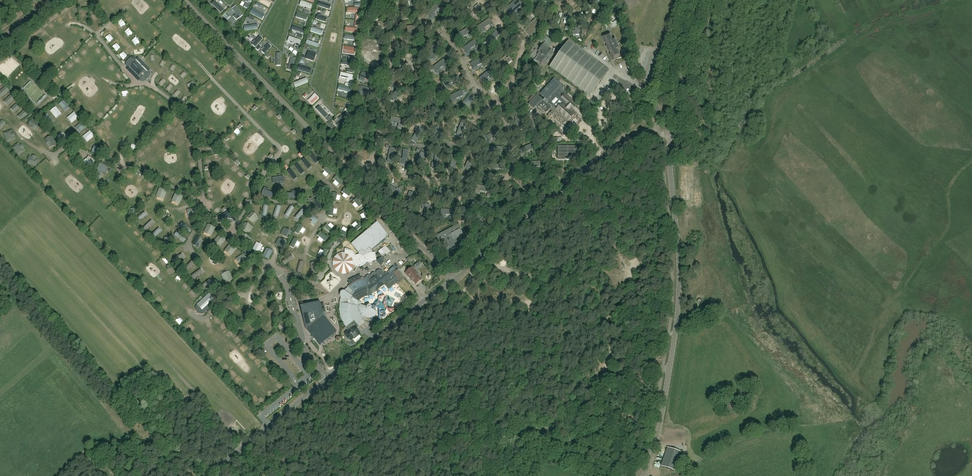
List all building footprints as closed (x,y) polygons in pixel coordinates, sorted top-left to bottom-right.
[(506,9),(511,15),(522,5),(518,0),(516,0),(506,9)] [(251,13),(264,20),(267,15),(267,14),(269,10),(264,8),(256,4),(251,13)] [(485,12),(478,4),(475,7),(477,9),(471,14),(473,15),(476,13),(479,17),(485,12)] [(236,6),(232,9),(236,15),(233,17),(236,21),(243,16),(236,6)] [(229,19),(228,20),(234,26),(237,23),(228,13),(225,15),(229,19)] [(540,25),(534,19),(524,29),(530,35),(540,25)] [(610,20),(604,25),(606,28),(610,25),(612,28),(619,23),(617,20),(613,23),(610,20)] [(380,29),(387,28),(386,23),(384,23),(384,21),(376,22),(377,24),(379,24),(380,29)] [(408,26),(408,36),(411,36),(411,33),(416,33),(416,29),(418,29),(418,25),(408,26)] [(45,38),(49,35),(44,29),(40,32),(45,38)] [(298,34),(305,35),(306,31),(294,29),(292,36),(297,37),(298,34)] [(83,40),(89,35),(85,31),(80,36),(83,40)] [(612,40),(611,39),(609,35),(606,36),(602,38),(604,42),(605,44),(606,43),(607,45),(606,46),(609,52),(610,52),(611,54),(610,54),(611,56),(613,61),(616,59),(620,57),(618,53),(617,52),(619,51),(619,49),(617,45),(615,40),(614,39),(612,40)] [(261,36),(253,45),(256,48),(264,39),(261,36)] [(198,39),(194,42),(198,47),(202,44),(198,39)] [(93,48),(96,45),(91,40),(88,43),(93,48)] [(587,94),(592,94),(599,84),(606,74),(605,70),(568,42),(549,67),(587,94)] [(266,55),(273,48),(269,44),(262,51),(266,55)] [(542,65),(544,67),(554,54),(542,45),(538,51),(539,52),(537,55),(537,56),(534,61),(536,63),(537,61),(541,64),(541,65),(542,66),(542,65)] [(358,58),(358,50),(345,49),(345,57),(358,58)] [(369,54),(376,63),(382,59),(375,49),(369,54)] [(77,55),(73,59),(79,64),(82,60),(77,55)] [(502,62),(506,66),(511,61),(508,57),(506,58),(505,56),(499,61),(501,63),(502,62)] [(128,68),(127,69),(138,81),(139,80),(142,81),(144,81),(146,81),(148,79),(149,78),(150,75),(150,73),(149,71),(150,70),(138,58),(137,59),(135,58),(133,58),(131,58),(129,60),(127,62),(127,64),(127,66),(128,68)] [(115,63),(109,68),(112,72),(118,68),(115,63)] [(299,72),(313,76),(314,71),(301,66),(299,72)] [(192,75),(196,78),(201,73),(197,70),(192,75)] [(236,80),(237,80),(240,77),(236,73),(230,78),(234,82),(236,80)] [(244,87),(247,84),(242,79),(239,83),(244,87)] [(295,83),(296,89),(310,86),(309,80),(295,83)] [(541,95),(545,98),(542,101),(536,96),(528,105),(533,109),(536,105),(545,114),(550,108),(554,112),(566,124),(575,114),(572,112),(577,106),(566,95),(564,93),(565,92),(561,89),(563,86),(562,86),(555,80),(541,95)] [(0,95),(2,98),(10,90),(7,87),(0,95)] [(350,99),(354,94),(344,87),(340,92),(350,99)] [(124,100),(129,99),(127,91),(121,92),(124,100)] [(464,97),(461,91),(448,96),(450,102),(464,97)] [(11,94),(5,101),(9,105),(15,98),(11,94)] [(321,98),(311,107),(318,114),(327,124),(336,117),(336,116),(323,103),(321,98)] [(64,100),(59,104),(63,109),(68,105),(64,100)] [(55,107),(51,111),(55,115),(59,112),(55,107)] [(116,111),(112,114),(117,120),(121,117),(116,111)] [(74,113),(70,116),(73,121),(78,117),(74,113)] [(47,114),(42,117),(46,122),(51,118),(47,114)] [(342,117),(338,119),(340,123),(337,125),(339,129),(346,124),(342,117)] [(82,122),(77,126),(81,130),(86,127),(82,122)] [(498,130),(486,136),(488,141),(495,137),(500,135),(498,130)] [(90,131),(85,135),(89,140),(94,136),(90,131)] [(532,144),(521,149),(523,153),(534,148),(532,144)] [(577,156),(577,146),(558,146),(557,156),(558,156),(558,159),(564,159),(564,156),(567,156),(577,156)] [(312,152),(308,155),(313,162),(317,159),(312,152)] [(65,161),(71,157),(67,153),(62,157),(65,161)] [(470,154),(466,165),(470,168),(475,156),(470,154)] [(96,161),(88,156),(82,166),(89,171),(96,161)] [(305,158),(301,161),(306,167),(310,164),(305,158)] [(108,167),(100,163),(96,171),(104,175),(108,167)] [(298,163),(294,166),(299,173),(303,170),(298,163)] [(324,169),(329,176),(333,173),(327,166),(324,169)] [(291,169),(287,171),(292,178),(296,175),(291,169)] [(279,175),(287,185),(291,182),(283,172),(279,175)] [(266,178),(274,186),(278,182),(270,174),(266,178)] [(526,183),(524,186),(529,189),(529,190),(529,189),(535,193),(537,189),(525,182),(526,183)] [(388,184),(385,189),(398,197),(402,192),(388,184)] [(514,188),(511,191),(514,195),(514,196),(514,195),(519,200),(522,197),(513,187),(514,188)] [(167,191),(160,188),(157,196),(158,197),(159,194),(165,196),(167,191)] [(342,193),(350,197),(352,193),(344,188),(342,193)] [(101,199),(106,194),(102,191),(97,195),(101,199)] [(183,196),(176,193),(172,201),(174,201),(175,199),(180,201),(183,196)] [(294,208),(290,206),(285,213),(290,216),(294,208)] [(197,216),(196,208),(187,210),(187,212),(190,211),(191,217),(197,216)] [(305,212),(302,209),(296,216),(300,219),(305,212)] [(234,223),(237,220),(230,211),(229,210),(219,218),(221,221),(222,220),(225,223),(230,223),(233,221),(234,223)] [(142,213),(135,218),(138,222),(145,217),(142,213)] [(255,213),(249,219),(254,224),(260,218),(255,213)] [(86,227),(91,222),(87,217),(82,223),(86,227)] [(149,222),(143,228),(146,232),(152,226),(149,222)] [(346,249),(345,249),(345,254),(342,254),(338,255),(335,258),(334,262),(334,266),(335,269),(338,272),(342,274),(346,273),(349,272),(352,269),(353,265),(357,266),(361,265),(364,263),(368,263),(372,262),(376,261),(375,253),(372,253),(372,250),(389,236),(378,222),(351,244),(358,253),(359,255),(356,255),(352,251),(346,249)] [(248,232),(253,227),(249,223),(244,228),(248,232)] [(358,233),(364,227),(360,223),(354,229),(358,233)] [(193,230),(186,224),(183,228),(189,233),(193,230)] [(215,228),(208,224),(204,232),(206,233),(207,231),(213,233),(215,228)] [(299,234),(304,226),(301,224),(295,232),(299,234)] [(459,224),(436,236),(438,240),(444,238),(445,240),(446,240),(448,243),(449,245),(451,250),(456,247),(454,244),(453,241),(460,238),(464,235),(460,228),(461,228),(459,224)] [(156,230),(150,236),(153,239),(160,233),(156,230)] [(321,231),(318,235),(325,242),(329,239),(321,231)] [(187,239),(180,233),(177,237),(184,243),(187,239)] [(226,239),(220,234),(214,241),(216,242),(217,240),(222,244),(226,239)] [(295,245),(299,240),(295,238),(290,246),(295,249),(297,246),(295,245)] [(237,249),(231,244),(225,251),(227,252),(228,250),(233,253),(237,249)] [(261,248),(255,245),(253,251),(258,253),(261,248)] [(382,257),(383,260),(388,257),(383,247),(377,250),(381,257),(382,257)] [(271,254),(266,251),(263,256),(268,259),(271,254)] [(248,261),(243,254),(236,259),(237,261),(239,259),(243,264),(248,261)] [(179,255),(172,259),(174,263),(182,259),(179,255)] [(289,256),(282,261),(284,265),(291,261),(289,256)] [(190,262),(184,269),(188,272),(193,266),(190,262)] [(416,285),(422,280),(417,274),(418,273),(413,267),(405,273),(411,281),(412,280),(416,285)] [(345,334),(346,335),(346,337),(348,339),(351,341),(360,333),(356,329),(359,327),(363,323),(364,321),(366,318),(367,318),(371,318),(374,316),(377,313),(371,309),(371,308),(371,307),(370,307),(370,306),(369,306),(368,306),(368,307),(367,307),(367,308),(360,305),(361,303),(359,301),(360,300),(362,298),(365,297),(367,296),(372,295),(372,294),(372,293),(372,294),(376,291),(384,285),(388,289),(397,282),(404,277),(398,269),(394,273),(391,277),(387,273),(384,275),(383,274),(382,272),(381,271),(380,271),(379,271),(378,271),(377,272),(377,273),(377,274),(377,275),(373,279),(372,278),(370,277),(368,276),(367,277),(367,278),(366,279),(359,281),(354,283),(348,287),(345,292),(344,292),(343,292),(342,292),(341,292),(341,293),(340,294),(340,295),(340,296),(341,296),(341,297),(342,298),(341,299),(341,300),(340,304),(339,310),(340,316),(343,322),(346,327),(348,325),(351,329),(348,331),(345,334)] [(198,270),(191,275),(194,279),(201,274),(198,270)] [(232,275),(235,279),(240,274),(237,270),(232,275)] [(225,283),(232,280),(229,272),(227,272),(228,275),(223,277),(225,283)] [(142,286),(146,290),(151,285),(148,281),(142,286)] [(207,281),(200,286),(203,290),(210,285),(207,281)] [(153,287),(149,293),(154,297),(158,291),(153,287)] [(199,313),(203,314),(216,302),(216,297),(215,297),(214,295),(214,294),(209,294),(196,306),(196,311),(197,311),(199,312),(199,313)] [(163,295),(157,299),(160,304),(166,299),(163,295)] [(312,305),(301,308),(306,329),(312,336),(311,337),(313,339),(314,339),(317,342),(333,329),(323,316),(324,316),(322,314),(319,303),(315,304),(315,303),(312,304),(312,305)] [(177,321),(180,325),(185,320),(182,316),(177,321)] [(221,328),(226,331),(230,326),(225,322),(221,328)] [(241,329),(246,334),(249,330),(244,326),(241,329)] [(234,339),(239,335),(235,330),(230,334),(234,339)] [(236,340),(241,345),(244,342),(240,337),(236,340)] [(212,355),(218,350),(214,346),(208,351),(212,355)] [(264,372),(267,377),(273,374),(269,369),(264,372)] [(250,386),(245,390),(248,394),(253,389),(250,386)] [(273,389),(269,391),(272,398),(277,396),(273,389)] [(253,399),(259,394),(256,391),(250,396),(253,399)] [(674,471),(681,452),(667,447),(661,466),(674,471)]
